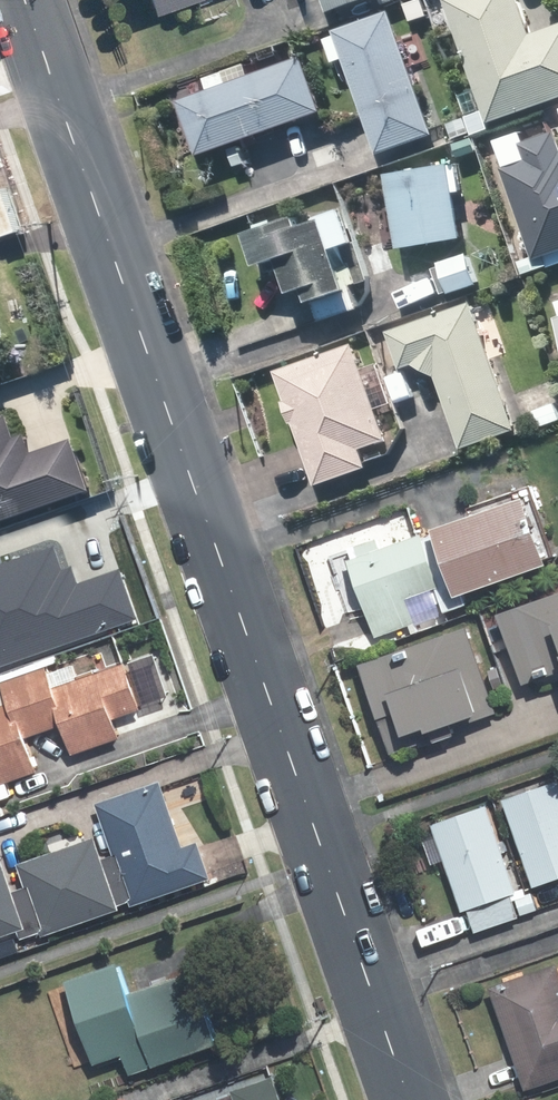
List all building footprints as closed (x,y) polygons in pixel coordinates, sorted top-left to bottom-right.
[(156,14),(196,0),(150,0),(156,14)] [(337,12),(371,0),(333,0),(337,12)] [(409,0),(414,16),(433,11),(429,0),(410,0),(409,0)] [(493,124),(557,101),(557,28),(535,35),(523,0),(450,0),(493,124)] [(397,13),(343,31),(385,153),(439,134),(397,13)] [(309,59),(186,101),(205,155),(327,112),(309,59)] [(494,129),(487,112),(470,117),(476,135),(494,129)] [(249,164),(243,146),(232,149),(238,167),(249,164)] [(475,147),(458,153),(462,163),(478,158),(475,147)] [(463,164),(392,176),(404,249),(469,238),(462,193),(468,192),(463,164)] [(341,249),(361,243),(351,209),(326,217),(327,221),(308,227),(306,220),(256,236),(265,266),(289,259),(300,294),(315,289),(320,303),(356,291),(341,249)] [(473,255),(446,265),(455,292),(484,281),(473,255)] [(475,304),(392,332),(405,368),(418,364),(442,376),(467,449),(520,431),(475,304)] [(358,344),(281,372),(292,402),(289,403),(297,425),(300,423),(322,486),(373,467),(366,449),(392,441),(358,344)] [(536,412),(542,427),(557,421),(557,404),(536,412)] [(95,490),(77,440),(37,454),(30,434),(19,438),(11,415),(0,419),(0,523),(95,490)] [(557,566),(533,498),(442,530),(443,533),(426,538),(425,537),(384,551),(379,538),(358,546),(363,559),(353,563),(380,638),(417,625),(408,601),(438,590),(447,615),(469,607),(466,598),(557,566)] [(29,608),(9,616),(21,651),(75,631),(61,590),(83,583),(61,522),(0,544),(0,591),(6,608),(27,601),(29,608)] [(505,616),(529,686),(557,676),(557,597),(505,616)] [(471,631),(364,669),(395,755),(423,745),(425,749),(445,741),(442,734),(500,714),(471,631)] [(117,722),(144,711),(127,665),(58,690),(50,669),(5,686),(12,704),(0,709),(0,788),(40,773),(28,740),(66,726),(77,757),(123,740),(117,722)] [(507,795),(538,883),(557,876),(557,778),(507,795)] [(163,782),(100,804),(119,859),(134,901),(136,908),(214,881),(201,843),(187,848),(163,782)] [(490,802),(436,820),(466,906),(472,905),(480,927),(522,913),(515,890),(519,888),(490,802)] [(30,891),(45,934),(47,939),(122,912),(120,906),(134,901),(119,859),(106,864),(97,840),(21,867),(30,891)] [(20,932),(24,941),(45,934),(30,891),(17,895),(0,848),(0,939),(20,932)] [(535,891),(540,906),(555,901),(550,886),(535,891)] [(518,896),(524,912),(539,907),(534,890),(518,896)] [(97,946),(48,962),(75,1044),(103,1035),(109,1054),(198,1025),(174,953),(107,975),(97,946)] [(530,1086),(557,1077),(557,962),(494,984),(530,1086)] [(276,1074),(236,1088),(241,1099),(285,1099),(276,1074)]
